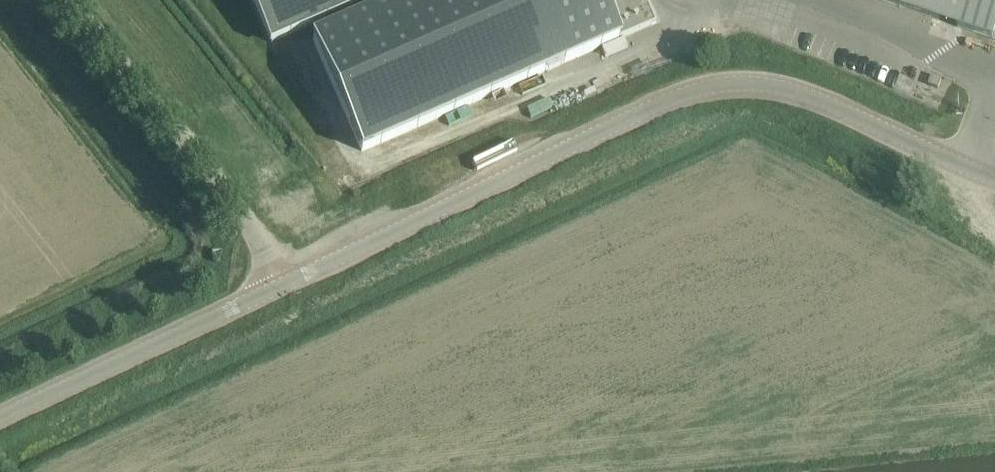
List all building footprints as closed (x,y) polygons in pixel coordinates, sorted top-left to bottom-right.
[(270,46),(376,0),(250,0),(270,46)] [(302,44),(353,156),(651,20),(642,0),(405,0),(302,44)] [(736,9),(737,0),(720,0),(719,7),(736,9)] [(994,40),(994,0),(876,0),(994,40)] [(682,53),(678,44),(669,49),(673,58),(682,53)] [(932,76),(929,86),(938,89),(942,80),(932,76)]
